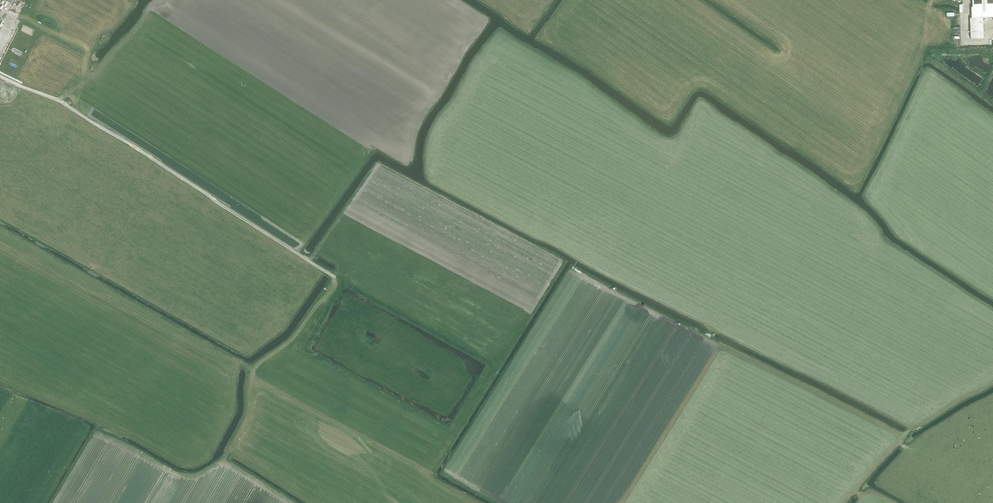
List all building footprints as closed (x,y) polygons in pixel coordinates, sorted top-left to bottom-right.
[(960,15),(963,16),(967,4),(960,2),(961,0),(958,0),(957,4),(963,6),(960,15)] [(973,8),(974,19),(983,19),(992,18),(992,0),(973,0),(973,8)]
